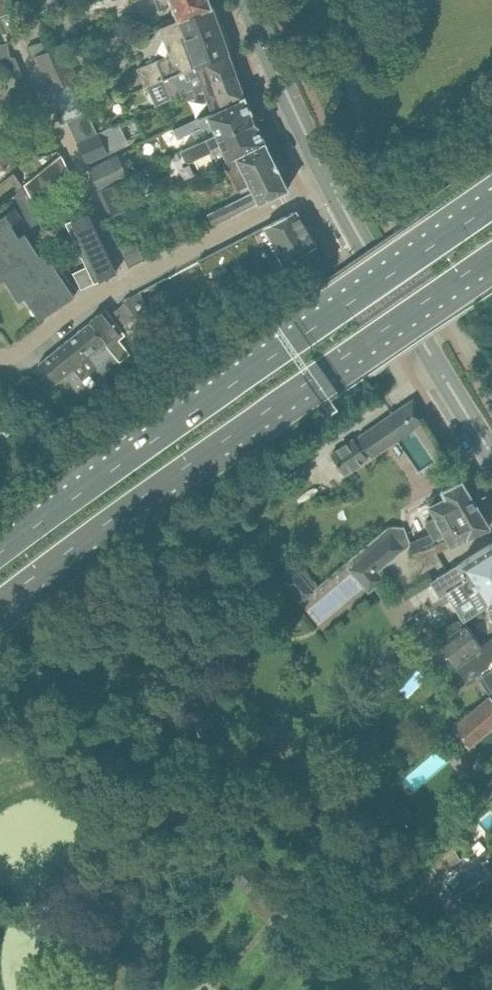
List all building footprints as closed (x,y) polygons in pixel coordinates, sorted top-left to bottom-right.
[(16,8),(13,0),(0,0),(0,15),(16,8)] [(212,6),(210,0),(157,0),(160,8),(172,3),(178,18),(212,6)] [(212,6),(178,18),(159,25),(160,27),(156,35),(163,39),(167,49),(164,56),(137,67),(145,87),(164,79),(228,51),(212,6)] [(10,55),(8,42),(0,43),(0,58),(10,55)] [(64,45),(36,56),(50,88),(51,88),(74,78),(77,76),(64,45)] [(172,96),(184,91),(202,84),(235,70),(228,51),(164,79),(172,96)] [(235,70),(202,84),(184,91),(172,96),(172,97),(184,91),(188,99),(197,95),(196,93),(204,89),(212,112),(244,96),(235,70)] [(10,107),(4,109),(5,109),(31,103),(32,103),(30,88),(20,90),(6,93),(10,107)] [(212,112),(174,129),(178,138),(193,131),(198,142),(254,116),(253,113),(252,113),(244,96),(212,112)] [(34,110),(31,103),(5,109),(8,123),(35,116),(34,110)] [(88,111),(69,119),(66,120),(77,141),(97,131),(88,111)] [(254,116),(210,137),(198,142),(181,150),(185,158),(190,159),(194,157),(199,171),(224,160),(228,159),(266,140),(266,139),(265,140),(257,122),(254,116)] [(97,131),(77,141),(87,162),(88,162),(119,147),(115,138),(125,133),(119,121),(97,131)] [(266,140),(228,159),(224,160),(238,189),(239,188),(241,192),(252,186),(254,190),(208,213),(213,224),(289,187),(266,140)] [(10,161),(7,150),(0,151),(0,163),(10,161)] [(118,152),(88,167),(99,189),(129,176),(118,152)] [(33,200),(70,170),(58,156),(24,183),(28,191),(33,200)] [(14,172),(0,182),(0,196),(1,198),(22,183),(14,172)] [(99,189),(98,190),(109,214),(141,200),(130,175),(129,176),(99,189)] [(43,219),(28,191),(16,197),(31,225),(43,219)] [(0,216),(0,271),(4,277),(13,290),(18,286),(25,296),(33,308),(39,304),(45,314),(75,295),(73,292),(65,280),(59,284),(45,262),(39,266),(24,244),(19,248),(4,226),(10,224),(11,223),(21,216),(15,206),(0,216)] [(89,210),(70,219),(94,269),(89,272),(93,282),(98,279),(117,270),(89,210)] [(291,212),(199,259),(205,271),(206,272),(238,255),(251,280),(315,245),(316,244),(298,212),(293,211),(291,212)] [(140,290),(122,300),(154,337),(140,319),(151,311),(140,290)] [(92,339),(99,348),(105,343),(119,361),(130,352),(119,338),(125,333),(105,308),(88,321),(98,334),(92,339)] [(142,347),(154,337),(135,315),(123,325),(136,340),(142,347)] [(207,318),(181,336),(187,345),(214,328),(207,318)] [(88,321),(72,335),(89,355),(103,372),(104,374),(119,361),(105,343),(99,348),(92,339),(98,334),(88,321)] [(87,385),(103,372),(89,355),(72,335),(56,348),(73,368),(87,385)] [(97,399),(87,385),(73,368),(56,348),(39,361),(56,382),(65,375),(79,393),(89,406),(97,399)] [(354,437),(331,453),(345,473),(367,457),(367,456),(370,453),(371,456),(425,419),(411,399),(358,436),(359,437),(355,440),(354,437)] [(432,531),(410,540),(418,558),(490,525),(462,479),(441,489),(442,491),(427,499),(436,513),(426,519),(432,531)] [(354,555),(349,559),(352,563),(358,570),(397,538),(406,548),(410,544),(404,525),(390,525),(384,529),(381,532),(354,555)] [(464,618),(486,604),(491,600),(491,541),(430,580),(440,596),(447,592),(464,618)] [(282,577),(283,578),(302,601),(315,590),(313,589),(318,584),(317,583),(301,563),(295,567),(295,566),(282,577)] [(335,586),(330,581),(301,608),(320,628),(360,591),(347,576),(335,586)] [(432,639),(417,651),(424,661),(430,656),(441,670),(454,661),(467,680),(491,659),(491,637),(482,644),(465,622),(439,641),(436,644),(432,639)] [(490,668),(491,669),(482,673),(491,689),(491,666),(490,668)] [(453,726),(469,745),(491,724),(491,694),(491,692),(453,726)] [(399,777),(406,786),(426,773),(419,763),(399,777)]
